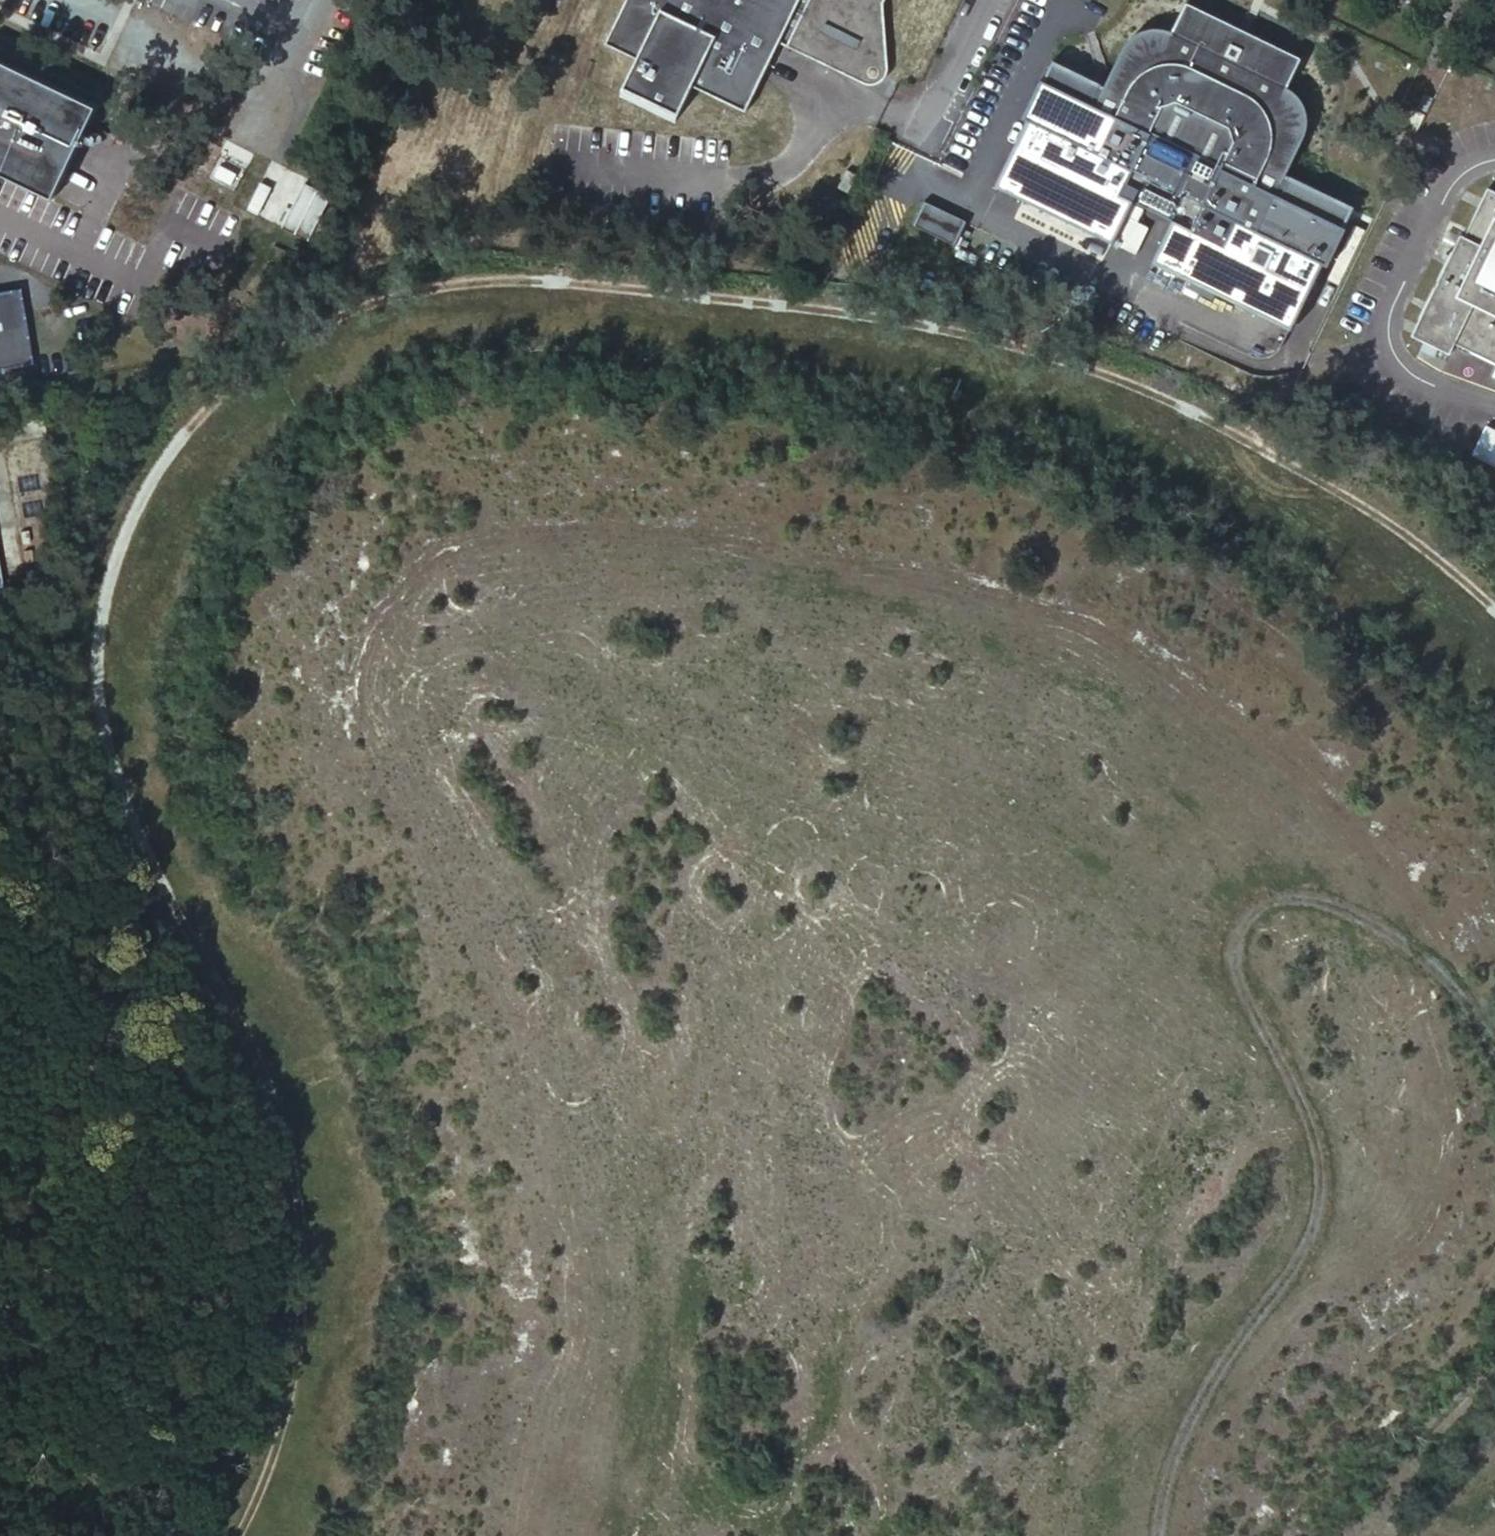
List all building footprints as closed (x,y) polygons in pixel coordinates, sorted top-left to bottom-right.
[(605,45),(637,60),(619,97),(675,124),(693,86),(747,112),(780,42),(788,46),(790,43),(854,74),(864,53),(884,49),(881,9),(884,1),(885,0),(627,0),(605,45)] [(1294,87),(1288,84),(1303,53),(1192,0),(1191,0),(1177,29),(1168,27),(1155,27),(1151,28),(1145,31),(1140,33),(1137,36),(1133,39),(1130,43),(1124,54),(1080,146),(1257,231),(1306,129),(1308,123),(1308,118),(1308,114),(1308,109),(1307,105),(1303,97),(1300,93),(1294,87)] [(854,74),(790,43),(788,46),(866,84),(871,85),(873,85),(875,85),(880,83),(884,81),(885,79),(888,75),(889,71),(889,68),(884,1),(881,9),(884,49),(864,53),(854,74)] [(45,202),(92,112),(0,64),(0,178),(45,202)] [(1432,98),(1425,94),(1418,108),(1425,112),(1432,98)] [(1415,110),(1405,129),(1415,134),(1424,114),(1415,110)] [(857,175),(849,171),(843,185),(851,189),(857,175)] [(1489,182),(1486,189),(1466,231),(1462,229),(1414,330),(1452,349),(1457,338),(1494,356),(1494,185),(1489,182)] [(283,237),(311,248),(329,202),(302,191),(283,237)] [(924,197),(913,222),(955,240),(965,215),(924,197)] [(1085,216),(1108,228),(1118,209),(1094,197),(1085,216)] [(0,292),(0,369),(31,364),(18,289),(0,292)] [(1494,467),(1494,432),(1484,427),(1471,455),(1494,467)] [(0,459),(0,482),(10,480),(6,458),(0,459)] [(0,492),(0,515),(15,512),(11,490),(0,492)]
